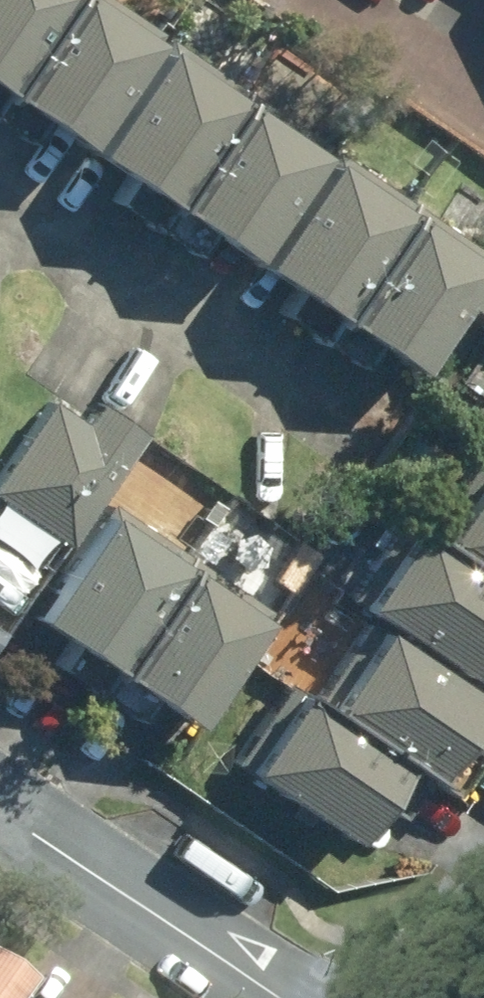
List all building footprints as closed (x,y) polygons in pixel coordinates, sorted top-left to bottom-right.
[(82,136),(152,25),(112,0),(0,0),(0,84),(82,136)] [(163,47),(93,157),(255,260),(325,149),(163,47)] [(336,349),(382,381),(395,362),(426,383),(473,315),(483,323),(483,194),(468,183),(452,207),(349,135),(257,266),(282,283),(263,311),(235,290),(208,326),(244,353),(224,380),(281,423),(336,349)] [(150,425),(62,372),(0,475),(0,493),(80,541),(150,425)] [(321,674),(296,657),(219,778),(355,865),(381,822),(405,837),(438,784),(468,803),(483,778),(483,451),(443,425),(331,601),(357,617),(321,674)] [(111,506),(35,612),(186,720),(262,613),(111,506)] [(0,558),(0,628),(33,581),(0,558)] [(0,951),(0,997),(76,997),(0,951)]
